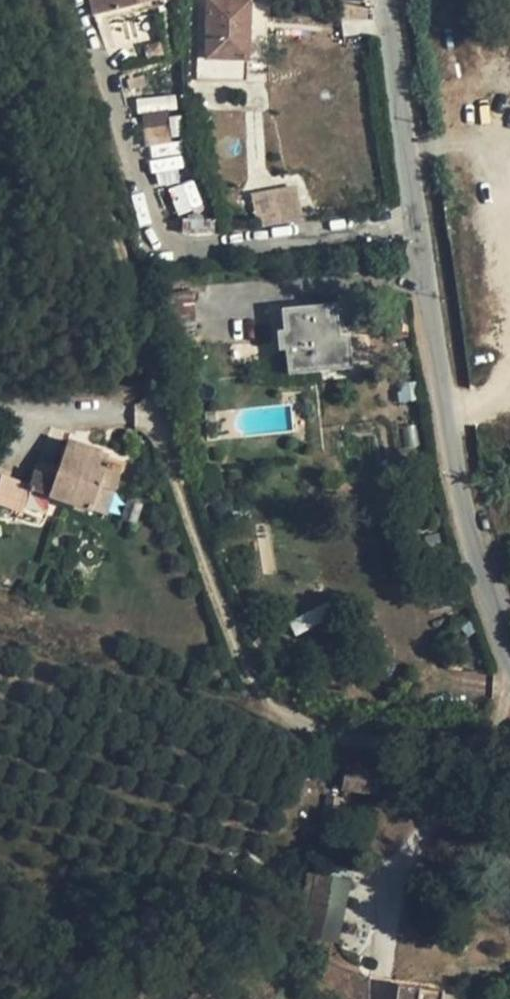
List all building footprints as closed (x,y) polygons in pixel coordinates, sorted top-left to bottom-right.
[(151,0),(111,0),(113,9),(151,0)] [(205,59),(207,59),(247,60),(248,60),(250,0),(207,0),(205,59)] [(246,79),(247,60),(207,59),(207,78),(246,79)] [(162,109),(176,107),(174,94),(138,100),(144,141),(167,137),(162,109)] [(253,191),(257,226),(300,222),(297,186),(253,191)] [(171,306),(194,304),(193,294),(170,295),(171,306)] [(320,311),(336,310),(336,303),(320,305),(320,311)] [(195,323),(194,304),(171,306),(172,324),(195,323)] [(342,369),(339,337),(336,310),(320,311),(320,305),(281,308),(283,330),(285,350),(288,375),(342,369)] [(285,350),(283,330),(277,331),(279,350),(285,350)] [(342,369),(351,368),(349,336),(339,337),(342,369)] [(28,496),(111,513),(124,452),(64,440),(58,471),(35,466),(28,496)] [(30,484),(0,478),(0,507),(24,512),(30,484)] [(344,789),(385,795),(388,773),(347,767),(344,789)] [(339,823),(343,799),(328,797),(325,821),(339,823)] [(350,882),(355,858),(330,852),(325,877),(350,882)] [(338,943),(350,882),(325,877),(316,875),(304,936),(338,943)] [(371,979),(346,980),(346,998),(371,998),(371,979)] [(398,998),(442,998),(443,993),(400,987),(398,998)] [(194,990),(186,998),(205,998),(194,990)]
